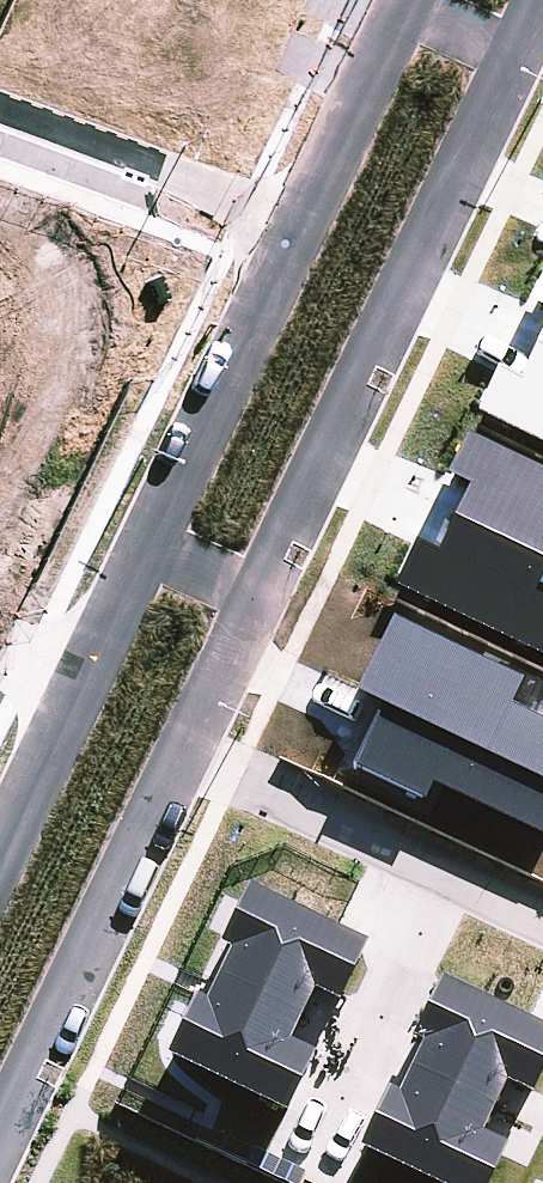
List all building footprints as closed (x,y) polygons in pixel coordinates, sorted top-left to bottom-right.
[(531,301),(542,306),(542,278),(531,301)] [(480,412),(542,442),(542,330),(519,381),(498,370),(480,412)] [(397,582),(542,653),(542,470),(466,433),(447,474),(470,485),(437,552),(416,541),(397,582)]
